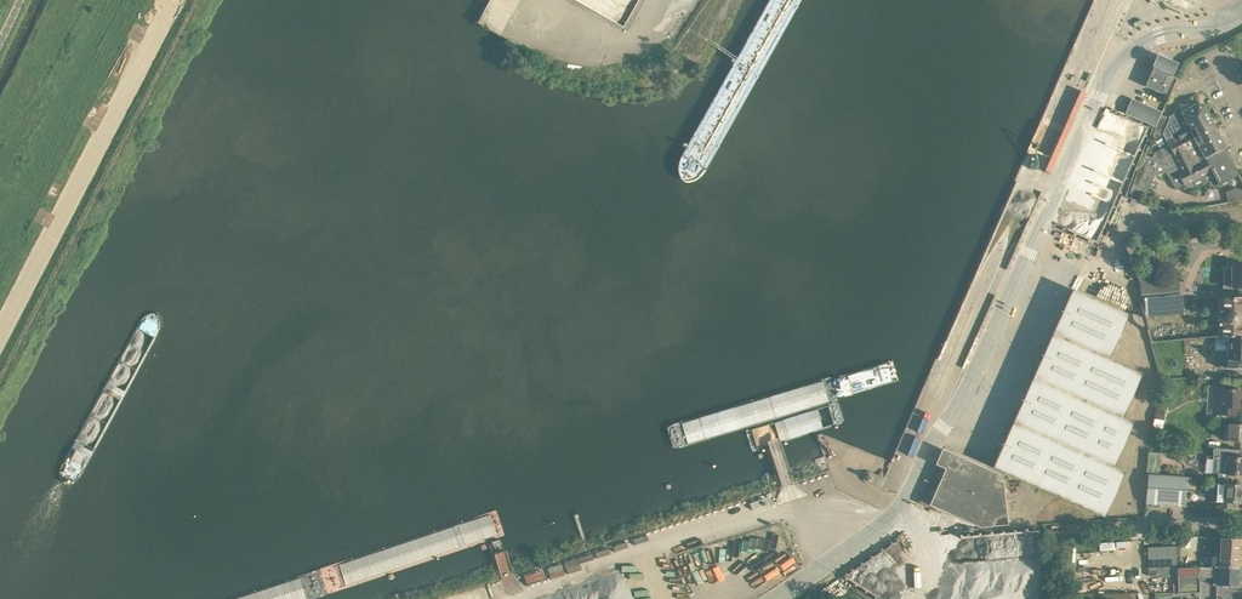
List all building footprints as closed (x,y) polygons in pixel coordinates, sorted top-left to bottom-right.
[(1177,64),(1157,56),(1153,66),(1154,67),(1145,87),(1169,97),(1176,79),(1169,76),(1171,73),(1173,74),(1177,64)] [(1156,127),(1161,115),(1162,113),(1131,100),(1126,113),(1156,127)] [(1163,134),(1168,143),(1178,138),(1181,145),(1215,128),(1204,107),(1203,106),(1203,105),(1202,105),(1200,104),(1199,104),(1199,103),(1198,104),(1197,105),(1182,113),(1181,112),(1172,116),(1173,117),(1170,119),(1161,115),(1156,127),(1154,131),(1163,134)] [(1175,190),(1184,186),(1190,192),(1216,178),(1219,185),(1239,176),(1232,161),(1215,128),(1181,145),(1178,138),(1168,143),(1169,145),(1156,152),(1153,159),(1144,155),(1129,194),(1145,200),(1154,177),(1166,173),(1175,190)] [(1234,195),(1237,202),(1241,201),(1241,191),(1234,195)] [(1231,268),(1231,288),(1241,289),(1241,268),(1231,268)] [(1142,302),(1154,302),(1178,300),(1176,277),(1140,280),(1142,302)] [(1128,315),(1073,290),(993,468),(1104,517),(1125,472),(1114,467),(1133,423),(1122,418),(1142,374),(1109,359),(1128,315)] [(1241,339),(1241,299),(1219,301),(1217,337),(1217,338),(1241,339)] [(1217,337),(1214,337),(1214,343),(1213,352),(1227,353),(1227,358),(1220,358),(1219,368),(1237,369),(1237,368),(1241,368),(1241,339),(1217,338),(1217,337)] [(1217,390),(1216,415),(1237,416),(1237,408),(1241,409),(1241,406),(1241,405),(1241,401),(1241,397),(1241,391),(1238,391),(1237,388),(1233,388),(1232,390),(1217,390)] [(1161,430),(1164,410),(1156,408),(1153,429),(1161,430)] [(1228,424),(1227,442),(1241,443),(1241,425),(1228,424)] [(1226,475),(1241,476),(1241,459),(1240,459),(1241,450),(1213,449),(1212,456),(1204,456),(1203,474),(1226,475)] [(942,450),(936,465),(924,493),(923,493),(919,504),(928,508),(929,506),(980,528),(1008,525),(1002,477),(1003,476),(942,450)] [(1187,478),(1148,475),(1145,504),(1185,507),(1187,478)] [(1221,502),(1220,508),(1232,509),(1232,503),(1241,504),(1241,486),(1230,485),(1231,481),(1217,480),(1216,502),(1217,502),(1221,502)] [(702,581),(790,554),(785,539),(780,525),(693,552),(702,581)] [(1241,540),(1221,538),(1220,557),(1212,557),(1211,567),(1239,569),(1241,540)] [(1149,570),(1173,569),(1177,569),(1177,547),(1148,548),(1149,570)] [(893,584),(925,598),(956,598),(962,588),(905,560),(893,584)] [(1238,587),(1239,569),(1211,567),(1177,569),(1177,581),(1178,594),(1200,593),(1199,578),(1212,578),(1212,586),(1238,587)] [(545,569),(526,573),(527,582),(547,578),(545,569)]
